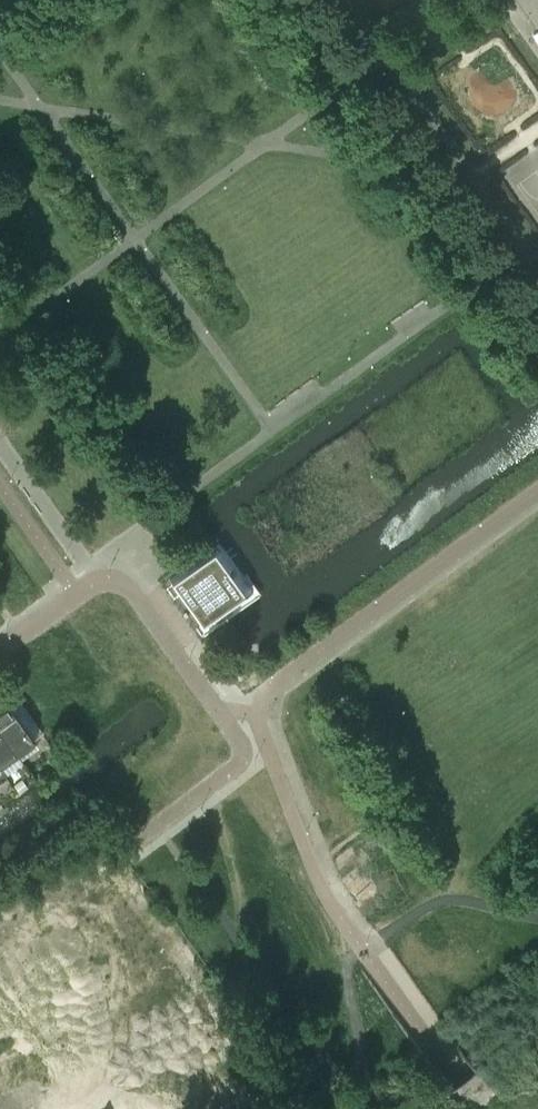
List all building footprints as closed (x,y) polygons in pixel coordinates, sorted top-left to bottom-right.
[(205,622),(201,624),(204,628),(254,593),(218,543),(168,578),(171,583),(175,580),(205,622)] [(0,705),(0,729),(16,751),(16,750),(15,749),(31,737),(32,739),(34,738),(6,699),(5,700),(6,701),(0,705)] [(0,729),(0,760),(14,750),(15,751),(16,751),(0,729)]
